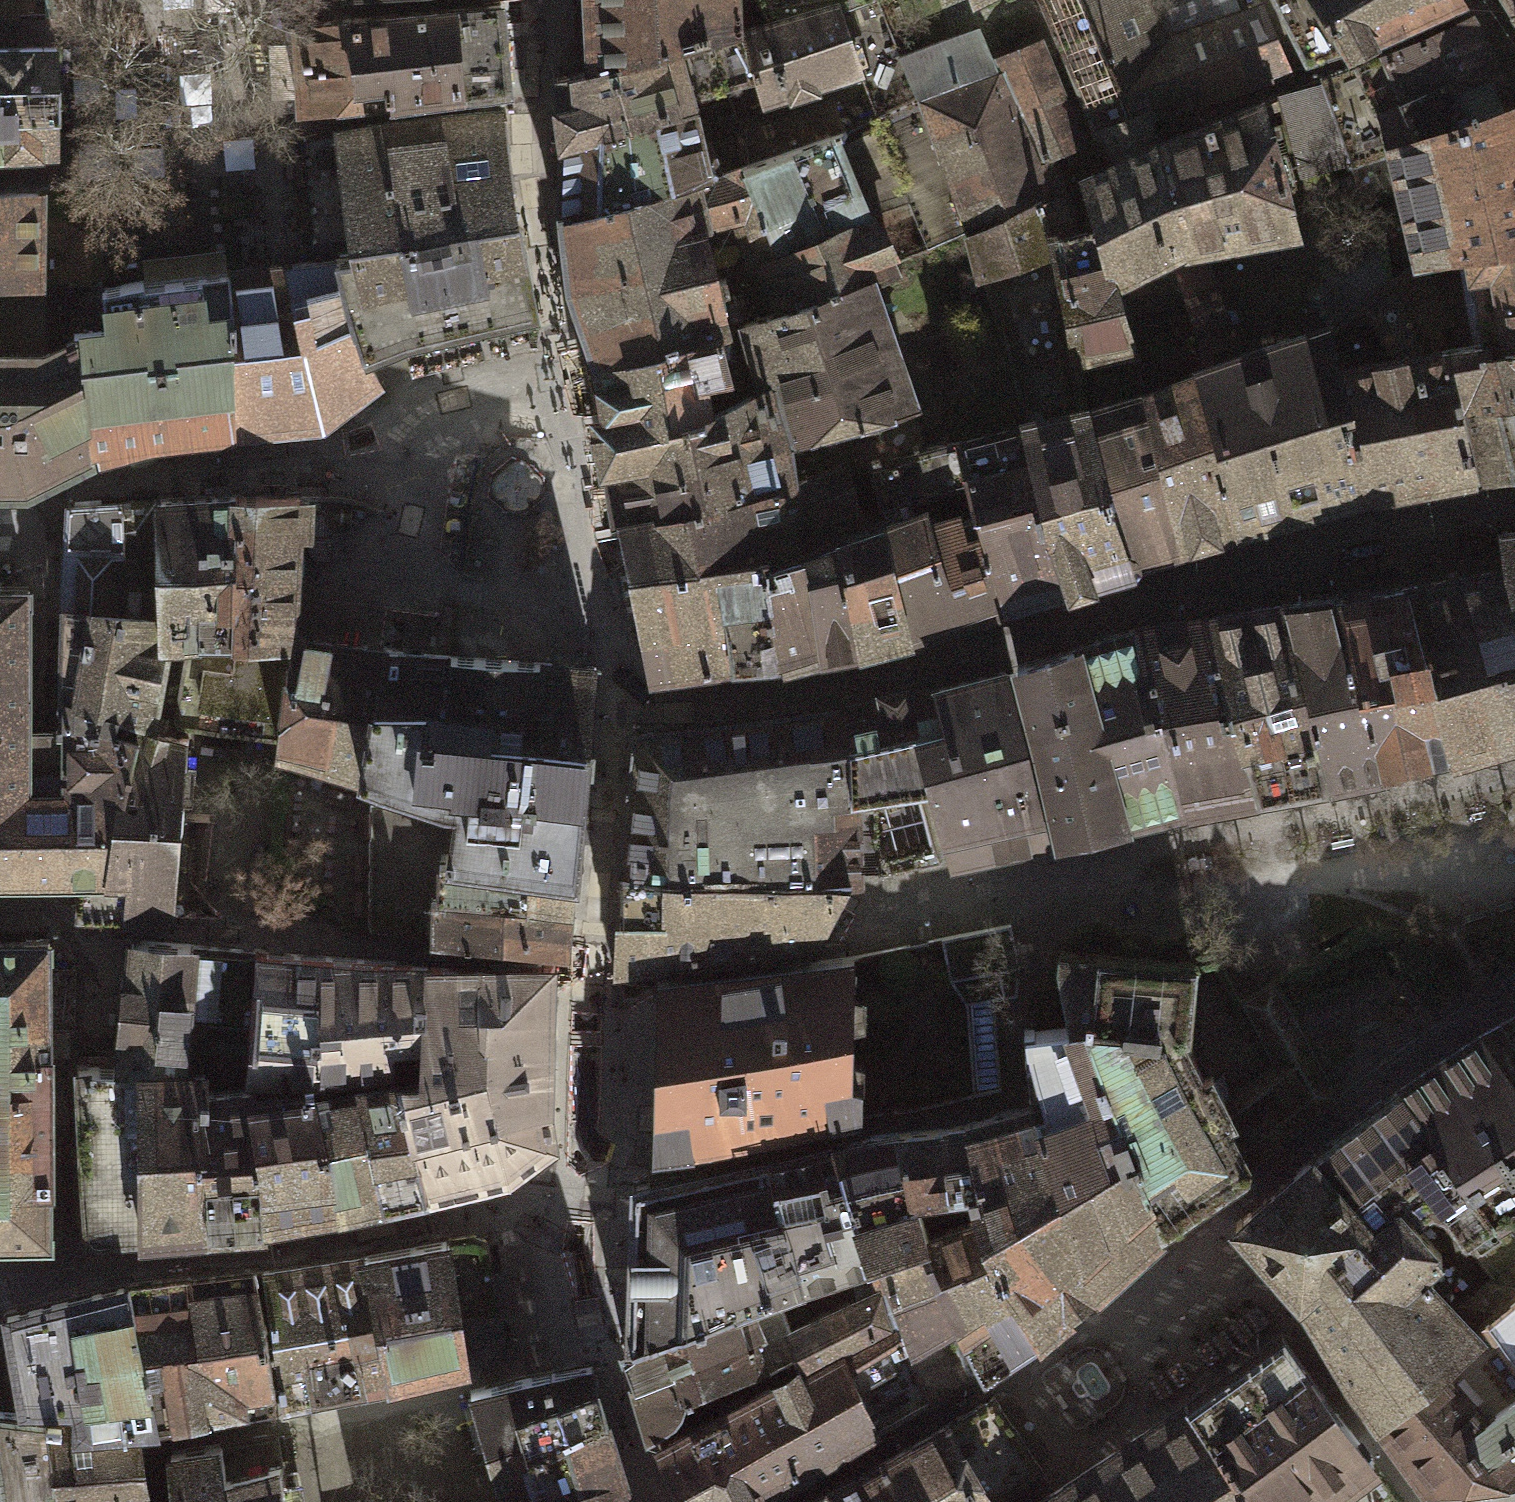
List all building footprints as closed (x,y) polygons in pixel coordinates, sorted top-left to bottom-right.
[(46,16),(46,0),(0,0),(0,16),(46,16)] [(593,67),(731,33),(731,0),(590,0),(593,67)] [(772,23),(838,8),(862,0),(759,0),(772,23)] [(1162,37),(1145,0),(1043,0),(1099,142),(1110,137),(1146,123),(1180,110),(1162,37)] [(1333,53),(1311,0),(1275,0),(1302,65),(1333,53)] [(1333,53),(1462,0),(1461,0),(1311,0),(1333,53)] [(1260,1),(1162,37),(1180,110),(1289,70),(1260,1)] [(506,92),(498,4),(349,17),(289,22),(297,110),(340,106),(506,92)] [(555,76),(564,143),(694,108),(689,94),(757,74),(766,98),(859,69),(838,8),(772,23),(731,33),(593,67),(555,76)] [(1413,41),(1357,63),(1394,142),(1514,104),(1491,61),(1469,18),(1413,41)] [(978,32),(902,61),(921,104),(994,71),(989,60),(978,32)] [(1039,40),(989,60),(994,71),(1000,68),(1033,159),(1081,141),(1039,40)] [(53,44),(0,44),(0,151),(54,148),(53,44)] [(1394,142),(1357,63),(1318,77),(1321,85),(1348,164),(1396,149),(1394,142)] [(994,71),(921,104),(967,229),(1040,202),(1055,196),(1043,164),(1033,159),(1000,68),(994,71)] [(1348,164),(1321,85),(1282,100),(1302,176),(1348,164)] [(1201,254),(1297,237),(1260,100),(1156,145),(1149,147),(1180,251),(1183,256),(1201,254)] [(700,142),(694,108),(564,143),(564,217),(729,168),(842,129),(833,103),(700,142)] [(1394,142),(1396,149),(1419,261),(1467,256),(1514,250),(1514,103),(1514,104),(1394,142)] [(423,116),(341,126),(348,225),(344,229),(347,244),(516,221),(503,115),(423,116)] [(1072,362),(1133,349),(1125,315),(1117,285),(1170,256),(1180,251),(1149,147),(1156,145),(1146,123),(1110,137),(1118,161),(1082,178),(1096,228),(1078,230),(1068,197),(1055,196),(1040,202),(1053,252),(1065,293),(1062,305),(1072,362)] [(783,309),(871,282),(895,273),(838,139),(845,136),(842,129),(729,168),(741,194),(732,198),(733,216),(744,240),(751,269),(765,267),(783,309)] [(729,168),(564,217),(570,283),(579,310),(588,340),(596,364),(729,331),(719,291),(729,288),(725,275),(716,277),(714,269),(702,223),(733,216),(732,198),(741,194),(729,168)] [(0,184),(0,311),(47,310),(47,280),(94,279),(104,270),(92,180),(56,182),(0,184)] [(967,229),(982,275),(1053,252),(1040,202),(967,229)] [(350,255),(341,257),(355,329),(367,359),(401,343),(534,312),(516,221),(347,244),(350,255)] [(1467,256),(1480,345),(1483,357),(1514,352),(1514,250),(1467,256)] [(1235,341),(1201,254),(1183,256),(1180,251),(1170,256),(1183,295),(1207,368),(1229,361),(1225,345),(1235,341)] [(1363,304),(1385,287),(1367,254),(1309,292),(1330,328),(1363,304)] [(1117,285),(1125,315),(1160,306),(1162,301),(1183,295),(1170,256),(1117,285)] [(374,382),(367,359),(355,329),(341,257),(232,270),(237,428),(330,419),(374,382)] [(1393,281),(1413,316),(1440,300),(1419,261),(1393,281)] [(82,291),(79,309),(94,449),(150,435),(237,428),(232,270),(164,278),(109,286),(82,291)] [(1393,281),(1385,287),(1363,304),(1395,359),(1433,352),(1413,316),(1393,281)] [(783,309),(741,321),(759,388),(786,482),(844,467),(870,461),(925,448),(911,406),(915,404),(871,282),(783,309)] [(47,310),(0,311),(0,486),(26,486),(25,469),(94,449),(79,309),(47,310)] [(1236,530),(1370,496),(1338,367),(1330,328),(1229,361),(1207,368),(1200,370),(1236,530)] [(596,364),(603,431),(705,414),(704,399),(734,393),(740,382),(729,331),(596,364)] [(1441,351),(1471,474),(1514,468),(1514,352),(1483,357),(1480,345),(1441,351)] [(1441,351),(1433,352),(1395,359),(1338,367),(1370,496),(1471,474),(1441,351)] [(1236,530),(1200,370),(1144,396),(1160,456),(1159,466),(1180,547),(1236,530)] [(705,414),(603,431),(620,516),(727,500),(786,482),(759,388),(705,414)] [(1160,456),(1144,396),(1084,411),(1126,564),(1180,547),(1159,466),(1160,456)] [(1126,564),(1084,411),(1023,426),(1041,504),(1065,585),(1126,564)] [(1041,504),(1023,426),(962,438),(972,480),(981,513),(1003,604),(1031,595),(1065,585),(1041,504)] [(620,516),(632,569),(767,552),(767,559),(839,540),(877,528),(915,515),(907,497),(972,480),(962,438),(925,448),(870,461),(886,514),(863,520),(844,467),(786,482),(727,500),(620,516)] [(240,494),(164,497),(167,640),(198,642),(240,643),(240,494)] [(240,494),(240,643),(198,642),(197,648),(183,656),(173,726),(190,730),(278,741),(292,637),(295,531),(308,532),(308,499),(308,495),(240,494)] [(164,497),(67,502),(64,607),(126,613),(124,638),(167,640),(164,497)] [(981,513),(936,526),(933,516),(917,522),(915,515),(877,528),(910,632),(1003,604),(981,513)] [(910,632),(877,528),(839,540),(864,645),(910,632)] [(1456,759),(1514,742),(1514,528),(1500,530),(1505,566),(1408,587),(1432,674),(1456,759)] [(864,645),(839,540),(767,559),(775,659),(864,645)] [(775,659),(767,559),(767,552),(632,569),(648,657),(651,676),(775,659)] [(72,879),(79,879),(111,878),(114,831),(136,735),(113,727),(96,721),(61,723),(61,747),(44,746),(30,746),(25,585),(0,585),(0,879),(53,879),(72,879)] [(1408,587),(1340,595),(1363,685),(1432,674),(1408,587)] [(1312,598),(1284,602),(1327,785),(1391,772),(1456,759),(1432,674),(1363,685),(1340,595),(1312,598)] [(1210,613),(1260,797),(1293,791),(1327,785),(1284,602),(1246,607),(1210,613)] [(126,613),(64,607),(61,723),(96,721),(113,727),(118,712),(139,719),(154,722),(167,640),(124,638),(126,613)] [(1210,613),(1140,626),(1189,808),(1260,797),(1210,613)] [(1140,626),(1016,661),(1058,836),(1189,808),(1140,626)] [(389,649),(292,637),(278,741),(278,746),(365,773),(374,726),(389,649)] [(433,736),(586,748),(589,707),(593,665),(483,657),(451,654),(389,649),(374,726),(433,736)] [(883,858),(886,874),(1046,839),(1017,711),(1004,666),(841,704),(845,763),(850,767),(854,795),(931,785),(948,843),(883,858)] [(632,734),(620,872),(845,878),(860,878),(854,795),(850,767),(845,763),(841,704),(632,734)] [(111,878),(79,879),(80,911),(170,915),(175,831),(184,831),(190,730),(173,726),(154,722),(139,719),(136,735),(114,831),(111,878)] [(575,872),(586,748),(433,736),(374,726),(365,773),(389,782),(388,934),(438,939),(441,855),(575,872)] [(554,948),(567,949),(572,910),(575,872),(441,855),(438,939),(503,943),(554,948)] [(845,878),(620,872),(611,968),(812,945),(845,878)] [(1008,926),(939,936),(950,980),(965,1004),(993,998),(1018,992),(1019,967),(1008,926)] [(129,937),(121,1066),(120,1073),(209,1071),(210,1080),(247,1079),(256,953),(129,937)] [(50,939),(0,939),(0,1240),(49,1239),(50,939)] [(1090,1028),(1126,1128),(1161,1229),(1199,1203),(1253,1172),(1224,1102),(1210,1075),(1203,1077),(1183,1035),(1187,979),(1194,980),(1193,963),(1156,960),(1079,952),(1059,949),(1070,1019),(1090,1028)] [(553,964),(256,953),(247,1079),(308,1079),(352,1076),(401,1074),(433,1193),(502,1177),(555,1144),(548,1102),(553,964)] [(850,1114),(854,954),(831,957),(656,971),(655,1061),(653,1153),(822,1120),(850,1114)] [(1482,1031),(1514,1086),(1514,1013),(1482,1031)] [(1049,1181),(1090,1288),(1161,1229),(1126,1128),(1090,1028),(1070,1019),(1023,1021),(1035,1106),(1056,1175),(1049,1181)] [(1482,1031),(1397,1089),(1496,1215),(1504,1210),(1514,1202),(1514,1086),(1482,1031)] [(121,1066),(75,1067),(79,1223),(83,1230),(93,1234),(203,1228),(198,1082),(210,1080),(209,1071),(120,1073),(121,1066)] [(390,1203),(433,1193),(401,1074),(352,1076),(390,1203)] [(343,1212),(390,1203),(352,1076),(308,1079),(343,1212)] [(269,1222),(247,1079),(210,1080),(198,1082),(203,1228),(269,1222)] [(247,1079),(269,1222),(343,1212),(308,1079),(247,1079)] [(1397,1089),(1308,1158),(1367,1231),(1398,1205),(1402,1211),(1411,1203),(1421,1213),(1433,1205),(1443,1210),(1495,1275),(1514,1258),(1514,1223),(1504,1210),(1496,1215),(1397,1089)] [(1035,1106),(968,1121),(975,1189),(968,1191),(970,1204),(972,1215),(1033,1337),(1090,1288),(1049,1181),(1056,1175),(1035,1106)] [(919,1214),(925,1213),(970,1204),(968,1191),(975,1189),(968,1121),(902,1131),(919,1214)] [(902,1131),(834,1143),(874,1257),(865,1259),(878,1288),(888,1328),(894,1351),(900,1349),(927,1398),(969,1375),(944,1325),(955,1318),(918,1234),(927,1231),(925,1213),(919,1214),(902,1131)] [(828,1144),(638,1181),(634,1345),(778,1286),(797,1351),(803,1368),(888,1328),(878,1288),(865,1259),(874,1257),(834,1143),(828,1144)] [(1436,1253),(1402,1211),(1398,1205),(1367,1231),(1308,1158),(1230,1222),(1295,1302),(1377,1403),(1462,1335),(1411,1272),(1436,1253)] [(972,1215),(927,1231),(918,1234),(955,1318),(980,1367),(1033,1337),(972,1215)] [(463,1234),(447,1235),(452,1275),(490,1274),(482,1239),(463,1234)] [(421,1371),(462,1362),(457,1312),(452,1275),(447,1235),(395,1243),(359,1249),(372,1334),(379,1333),(386,1379),(421,1371)] [(328,1390),(386,1379),(379,1333),(372,1334),(359,1249),(317,1255),(260,1262),(279,1399),(328,1390)] [(1461,1304),(1480,1328),(1514,1299),(1514,1258),(1495,1275),(1461,1304)] [(240,1405),(279,1399),(260,1262),(220,1267),(190,1270),(202,1363),(210,1362),(217,1408),(240,1405)] [(184,1414),(217,1408),(210,1362),(202,1363),(190,1270),(162,1273),(130,1277),(153,1418),(184,1414)] [(497,1310),(490,1274),(452,1275),(457,1312),(497,1310)] [(136,1421),(153,1418),(130,1277),(69,1292),(40,1299),(7,1307),(0,1313),(0,1407),(90,1414),(91,1428),(136,1421)] [(778,1286),(634,1345),(651,1433),(681,1417),(687,1409),(702,1403),(705,1389),(797,1351),(778,1286)] [(1377,1403),(1420,1480),(1438,1485),(1514,1473),(1514,1474),(1514,1299),(1480,1328),(1462,1335),(1377,1403)] [(503,1352),(497,1310),(457,1312),(462,1362),(503,1352)] [(888,1328),(803,1368),(658,1443),(676,1486),(684,1501),(739,1501),(815,1462),(927,1398),(900,1349),(894,1351),(888,1328)] [(1192,1400),(1252,1492),(1245,1498),(1247,1501),(1404,1501),(1381,1470),(1282,1335),(1237,1368),(1192,1400)] [(592,1358),(468,1387),(500,1493),(537,1481),(525,1445),(606,1409),(592,1358)] [(943,1423),(986,1501),(987,1501),(1041,1468),(1018,1428),(997,1392),(943,1423)] [(1052,1490),(1059,1501),(1247,1501),(1245,1498),(1252,1492),(1192,1400),(1052,1490)] [(136,1421),(91,1428),(90,1414),(0,1407),(0,1483),(3,1501),(134,1501),(149,1499),(136,1421)] [(621,1473),(606,1409),(525,1445),(537,1481),(543,1497),(533,1501),(635,1501),(621,1473)] [(789,1501),(986,1501),(943,1423),(828,1482),(789,1501)] [(159,1448),(171,1501),(289,1501),(271,1433),(159,1448)] [(1052,1490),(1033,1501),(1059,1501),(1052,1490)]
